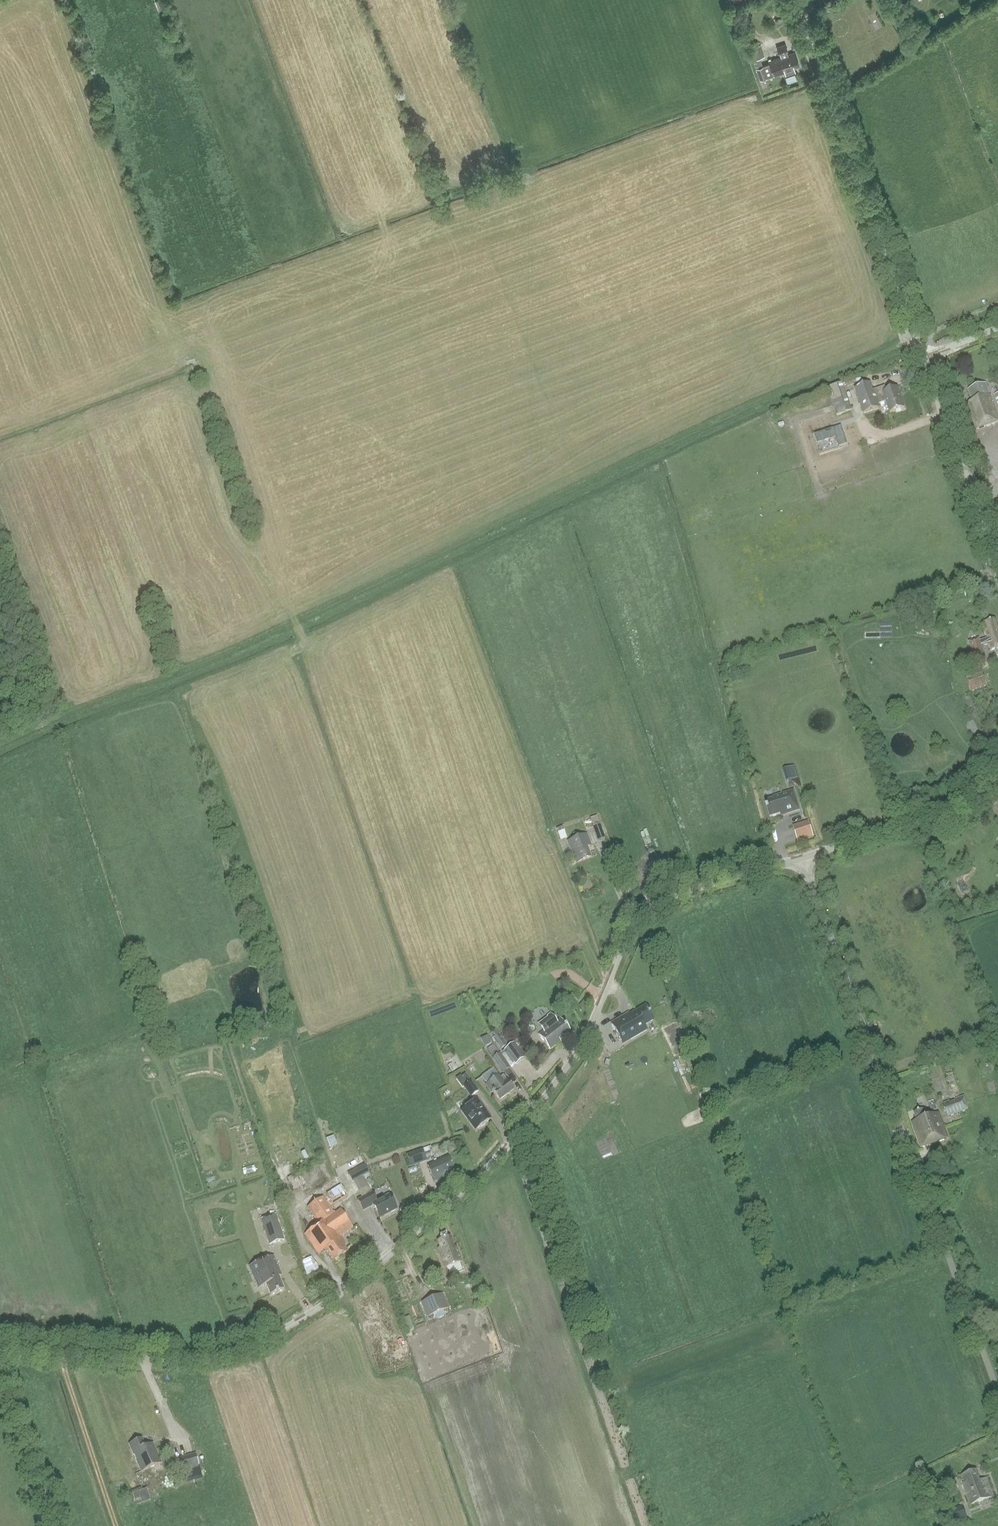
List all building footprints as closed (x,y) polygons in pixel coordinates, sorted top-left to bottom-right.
[(759,58),(764,57),(760,44),(749,48),(753,60),(759,58)] [(757,69),(760,80),(766,78),(773,75),(773,77),(785,73),(786,75),(796,72),(794,67),(799,66),(795,53),(788,55),(787,52),(788,51),(786,44),(777,47),(779,54),(781,54),(782,57),(768,62),(769,64),(763,67),(762,67),(757,69)] [(763,67),(759,58),(753,60),(757,69),(762,67),(763,67)] [(997,422),(997,416),(992,399),(991,395),(990,395),(986,383),(969,389),(973,401),(967,403),(976,429),(997,422)] [(843,384),(828,388),(836,415),(852,411),(843,384)] [(890,413),(905,408),(898,388),(887,392),(885,387),(873,391),(871,384),(855,389),(863,414),(880,408),(879,404),(886,402),(890,413)] [(856,425),(830,433),(833,442),(851,436),(855,445),(862,443),(856,425)] [(981,645),(989,642),(991,649),(997,647),(997,628),(995,618),(982,622),(987,638),(980,640),(979,638),(969,641),(978,669),(988,666),(981,645)] [(962,666),(973,663),(970,652),(958,656),(962,666)] [(969,691),(986,685),(982,671),(965,677),(969,691)] [(784,767),(788,780),(797,777),(794,764),(784,767)] [(794,790),(773,796),(773,798),(765,801),(770,818),(781,815),(781,817),(800,811),(794,790)] [(798,841),(814,836),(809,822),(794,827),(798,841)] [(601,824),(594,826),(593,827),(598,842),(606,839),(601,824)] [(587,847),(592,846),(587,834),(568,841),(571,849),(577,863),(591,857),(587,847)] [(612,1023),(623,1042),(647,1028),(645,1025),(654,1020),(646,1005),(630,1014),(630,1013),(612,1023)] [(557,1022),(551,1014),(547,1017),(548,1018),(538,1026),(543,1033),(540,1035),(550,1049),(561,1041),(559,1039),(570,1031),(561,1019),(557,1022)] [(501,1032),(498,1027),(492,1032),(495,1037),(493,1038),(501,1049),(507,1045),(503,1038),(505,1037),(503,1033),(500,1035),(499,1034),(501,1032)] [(488,1036),(481,1039),(484,1046),(492,1043),(488,1036)] [(515,1065),(526,1057),(515,1042),(505,1050),(515,1065)] [(500,1053),(493,1058),(492,1059),(504,1074),(511,1068),(500,1053)] [(514,1090),(508,1081),(507,1081),(503,1076),(500,1078),(499,1076),(486,1086),(492,1093),(493,1092),(494,1093),(495,1093),(500,1100),(514,1090)] [(478,1091),(470,1081),(463,1087),(470,1096),(478,1091)] [(969,1110),(964,1096),(955,1099),(955,1101),(951,1102),(950,1101),(943,1104),(948,1117),(969,1110)] [(490,1120),(482,1110),(484,1108),(477,1099),(463,1110),(477,1130),(481,1127),(482,1127),(486,1125),(486,1123),(490,1120)] [(922,1147),(947,1138),(939,1113),(928,1117),(926,1108),(915,1112),(918,1121),(912,1122),(922,1147)] [(432,1148),(431,1146),(407,1155),(411,1166),(432,1159),(430,1153),(431,1153),(429,1149),(432,1148)] [(444,1172),(454,1167),(448,1156),(427,1165),(434,1181),(446,1176),(444,1172)] [(365,1164),(348,1174),(353,1182),(354,1182),(363,1176),(369,1173),(365,1164)] [(306,1185),(299,1173),(289,1178),(294,1190),(302,1187),(306,1185)] [(372,1192),(371,1190),(363,1176),(354,1182),(362,1198),(357,1200),(363,1210),(373,1205),(375,1208),(380,1218),(397,1209),(389,1195),(377,1202),(372,1192)] [(327,1195),(333,1204),(347,1195),(342,1186),(341,1185),(327,1194),(327,1195)] [(307,1208),(319,1225),(305,1234),(318,1255),(326,1250),(333,1261),(347,1251),(343,1245),(344,1243),(340,1237),(353,1228),(341,1209),(334,1214),(323,1197),(307,1208)] [(263,1218),(269,1237),(283,1232),(277,1213),(263,1218)] [(445,1268),(462,1262),(456,1246),(453,1246),(450,1236),(437,1240),(440,1247),(438,1248),(445,1268)] [(279,1276),(282,1275),(278,1267),(276,1265),(277,1264),(273,1255),(249,1266),(258,1288),(266,1285),(271,1295),(284,1289),(281,1282),(279,1276)] [(311,1257),(301,1260),(306,1274),(319,1271),(318,1264),(311,1257)] [(427,1316),(449,1307),(443,1292),(421,1302),(427,1316)] [(434,1313),(436,1318),(445,1314),(443,1309),(434,1313)] [(140,1470),(160,1461),(152,1441),(144,1444),(141,1436),(128,1442),(140,1470)] [(183,1470),(199,1465),(195,1454),(179,1458),(183,1470)] [(970,1505),(994,1497),(987,1478),(980,1480),(976,1470),(961,1475),(965,1487),(964,1488),(970,1505)] [(143,1490),(142,1487),(132,1491),(135,1499),(137,1505),(151,1500),(149,1494),(147,1488),(143,1490)] [(962,1505),(942,1513),(947,1525),(948,1525),(967,1518),(962,1505)]
